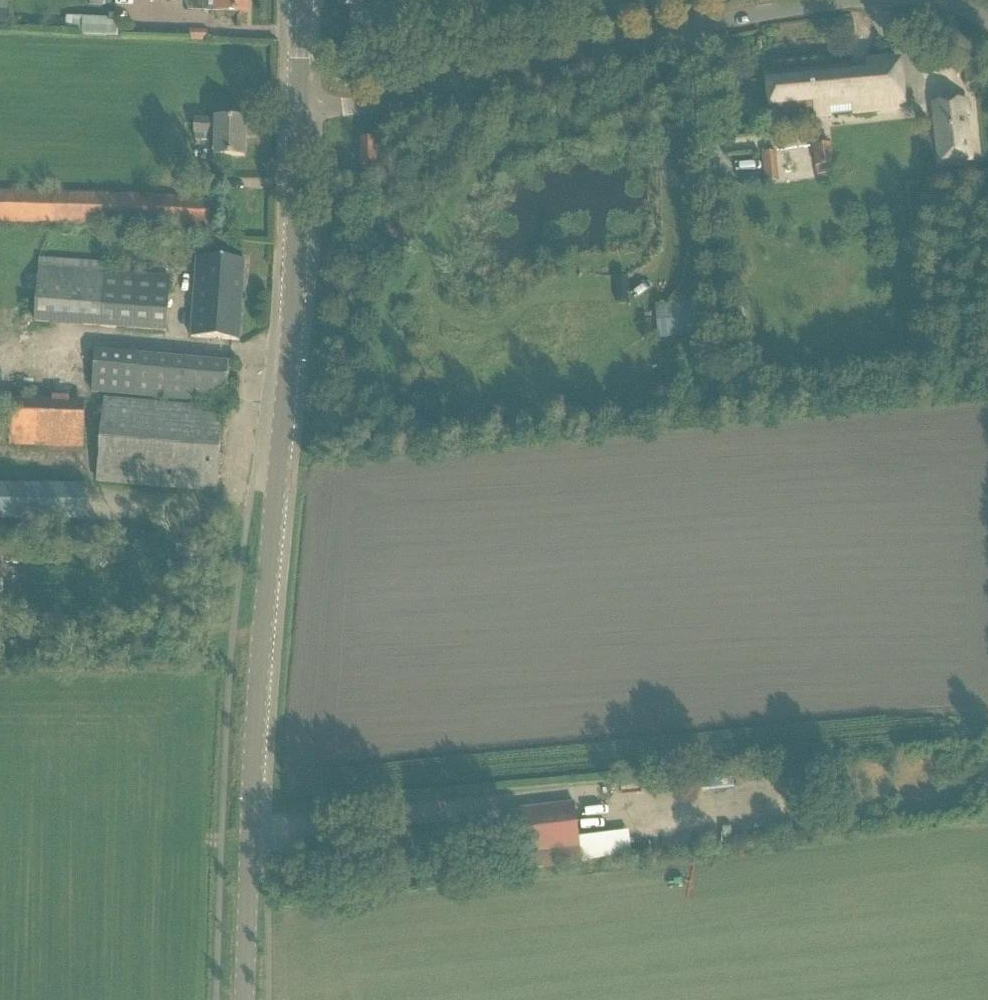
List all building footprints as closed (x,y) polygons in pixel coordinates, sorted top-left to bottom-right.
[(214,13),(248,14),(248,0),(215,0),(214,13)] [(350,8),(350,23),(387,24),(388,0),(340,0),(340,8),(350,8)] [(73,32),(73,36),(107,38),(108,21),(108,18),(74,16),(73,32)] [(768,76),(770,96),(772,112),(814,108),(815,116),(897,107),(892,63),(768,76)] [(979,67),(964,68),(965,83),(981,81),(979,67)] [(969,115),(968,100),(942,102),(945,127),(937,128),(940,158),(972,155),(967,115),(969,115)] [(216,156),(224,156),(244,157),(245,120),(217,119),(217,120),(195,120),(195,134),(195,141),(216,141),(216,156)] [(377,140),(361,139),(360,166),(376,166),(377,140)] [(802,167),(804,178),(832,174),(830,164),(835,163),(832,143),(813,146),(816,165),(802,167)] [(765,177),(778,176),(775,150),(762,152),(765,177)] [(209,226),(210,197),(0,192),(0,221),(209,226)] [(191,338),(219,340),(239,341),(245,261),(197,258),(191,338)] [(99,326),(164,330),(167,279),(103,274),(103,273),(39,269),(35,322),(99,326)] [(663,336),(702,334),(701,304),(654,307),(654,319),(663,318),(663,336)] [(93,394),(134,397),(223,404),(227,364),(137,357),(96,354),(93,394)] [(84,402),(7,399),(8,445),(82,446),(84,402)] [(97,481),(196,490),(216,492),(223,411),(203,409),(104,400),(97,481)] [(508,811),(514,855),(516,871),(543,868),(582,863),(574,803),(508,811)]
